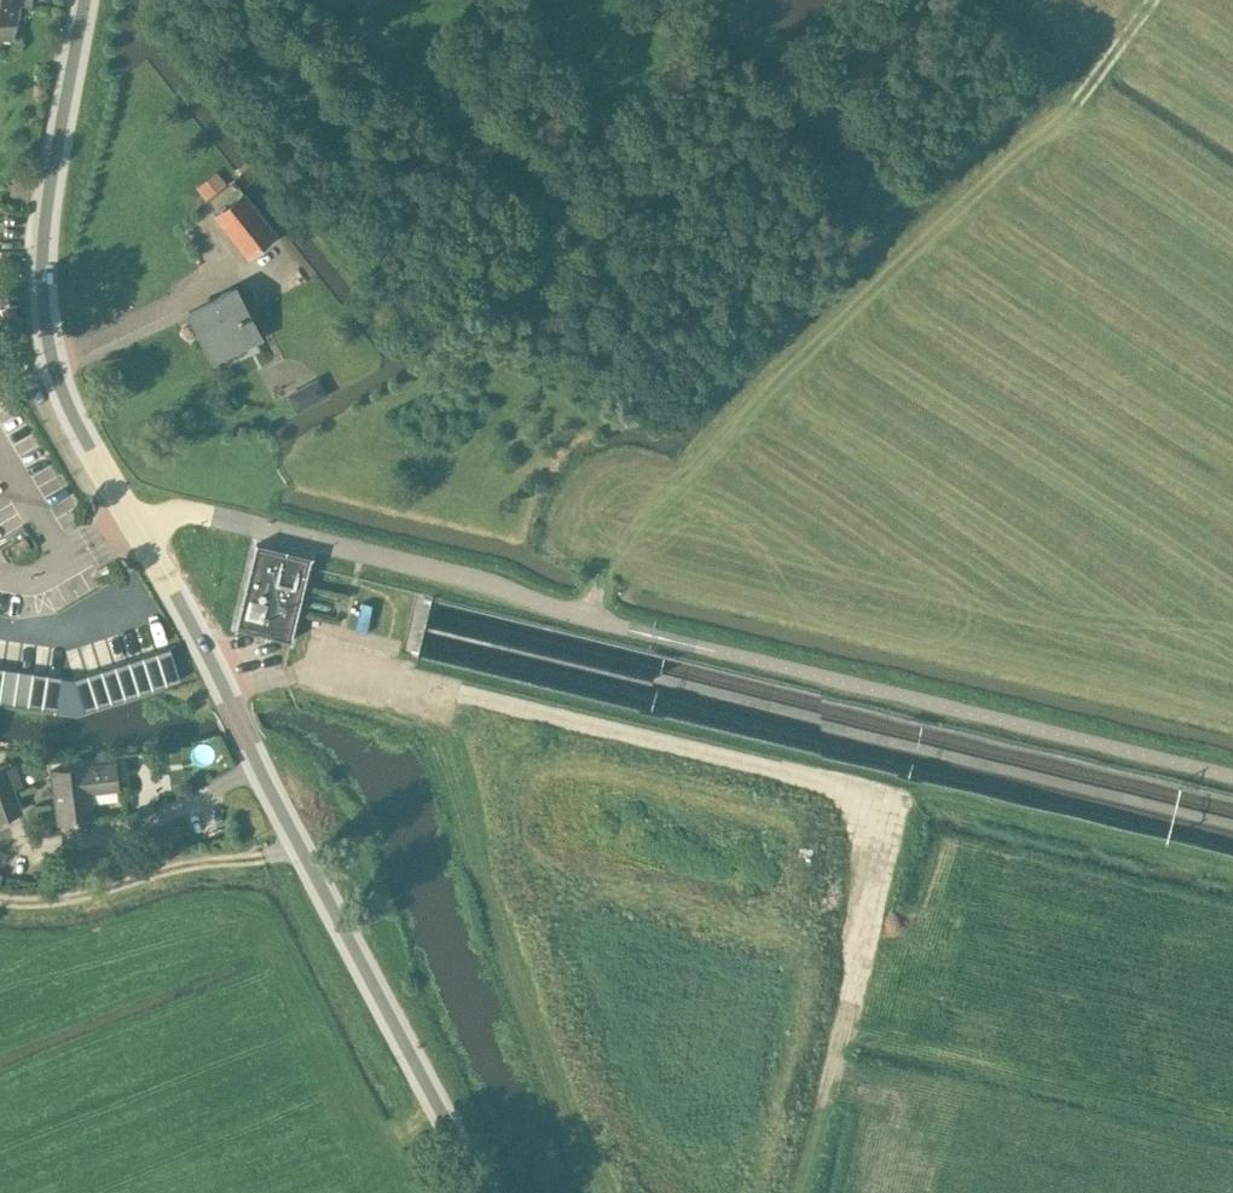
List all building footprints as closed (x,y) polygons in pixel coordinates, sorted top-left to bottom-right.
[(31,3),(31,0),(0,0),(0,36),(13,37),(15,20),(17,20),(19,2),(31,3)] [(212,215),(214,217),(246,258),(278,233),(243,190),(212,215)] [(234,287),(188,310),(211,357),(257,333),(234,287)] [(17,368),(12,345),(0,348),(0,371),(17,368)] [(245,604),(242,603),(240,611),(243,611),(240,624),(266,631),(288,636),(298,593),(301,594),(303,586),(300,586),(307,559),(299,557),(300,554),(294,552),(293,556),(259,547),(256,560),(252,559),(250,567),(254,568),(250,582),(247,581),(245,589),(248,590),(245,604)] [(165,648),(157,651),(168,683),(181,678),(170,647),(165,648)] [(157,651),(143,655),(153,687),(168,683),(157,651)] [(143,655),(129,660),(140,692),(153,687),(143,655)] [(129,660),(115,664),(126,696),(140,692),(129,660)] [(115,664),(101,669),(112,701),(126,696),(115,664)] [(0,693),(0,701),(13,703),(19,669),(5,667),(0,693)] [(19,669),(13,703),(28,705),(34,671),(19,669)] [(101,669),(87,673),(97,705),(112,701),(101,669)] [(34,671),(28,705),(42,707),(48,674),(34,671)] [(87,673),(73,677),(83,709),(97,705),(87,673)] [(48,674),(42,707),(56,709),(62,676),(48,674)] [(94,816),(91,791),(118,787),(115,760),(51,769),(58,821),(94,816)] [(20,811),(5,770),(0,771),(0,818),(20,811)]
